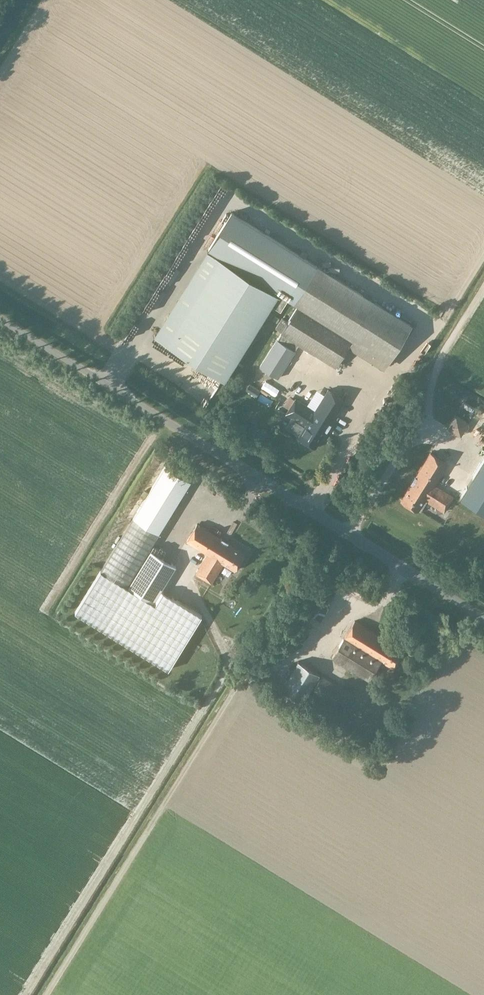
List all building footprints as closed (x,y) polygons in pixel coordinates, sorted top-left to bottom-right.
[(180,321),(166,343),(224,379),(238,357),(236,356),(270,303),(280,309),(287,298),(293,302),(298,305),(288,321),(282,318),(275,328),(281,332),(281,333),(259,366),(278,378),(299,344),(336,367),(348,346),(383,368),(388,360),(392,353),(397,355),(406,340),(402,338),(410,323),(316,265),(231,213),(230,213),(207,251),(220,259),(181,322),(180,321)] [(345,375),(359,361),(352,353),(337,367),(345,375)] [(291,427),(301,433),(299,437),(315,448),(345,400),(328,389),(315,411),(296,398),(286,414),(295,419),(291,427)] [(462,438),(466,425),(450,420),(446,433),(462,438)] [(439,435),(442,434),(437,422),(430,425),(432,430),(427,432),(431,442),(440,438),(439,435)] [(466,473),(475,447),(461,442),(457,452),(461,453),(459,459),(462,460),(458,470),(466,473)] [(444,512),(454,496),(434,484),(448,463),(431,453),(417,475),(401,501),(418,511),(420,512),(427,501),(444,512)] [(460,496),(483,511),(483,457),(460,496)] [(126,585),(191,481),(165,465),(133,517),(100,569),(126,585)] [(234,570),(245,553),(197,523),(186,540),(207,554),(195,573),(211,582),(223,563),(234,570)] [(150,550),(128,586),(152,602),(160,589),(175,565),(150,550)] [(128,586),(126,585),(100,569),(74,611),(168,669),(201,615),(160,589),(152,602),(128,586)] [(222,601),(218,606),(228,613),(232,608),(222,601)] [(332,657),(353,670),(368,679),(380,660),(392,667),(402,650),(354,620),(332,657)] [(297,660),(280,688),(302,701),(319,673),(297,660)] [(346,710),(355,695),(321,674),(312,688),(346,710)]
